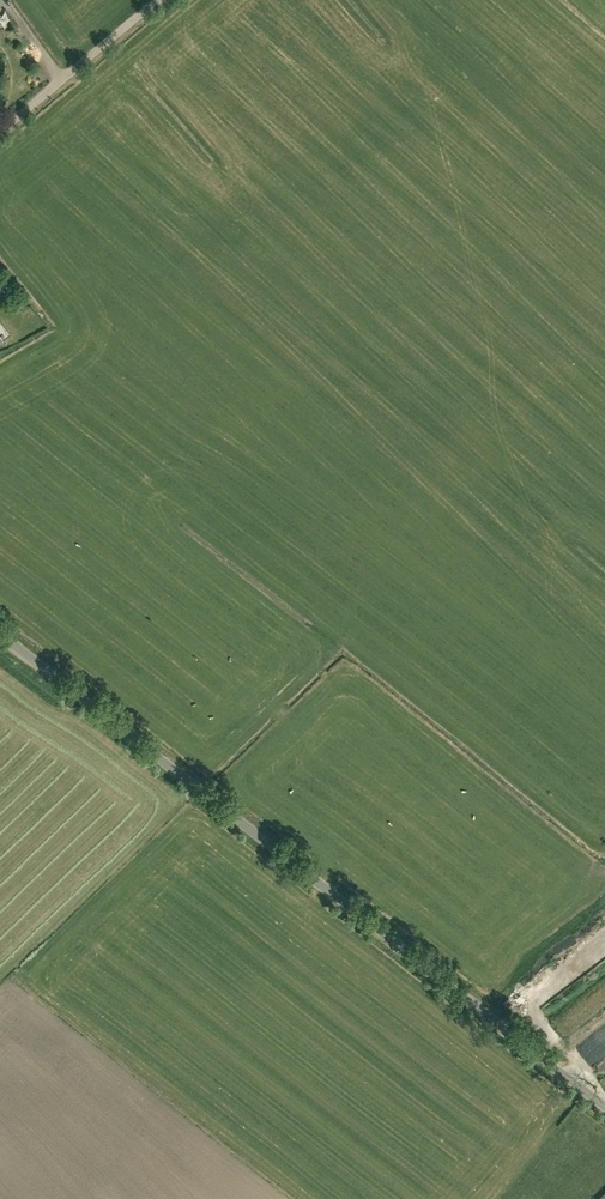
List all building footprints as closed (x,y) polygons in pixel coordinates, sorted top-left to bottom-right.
[(562,975),(550,987),(555,992),(567,980),(562,975)] [(594,987),(604,1005),(604,980),(594,987)] [(599,1144),(591,1149),(596,1156),(604,1150),(599,1144)]
